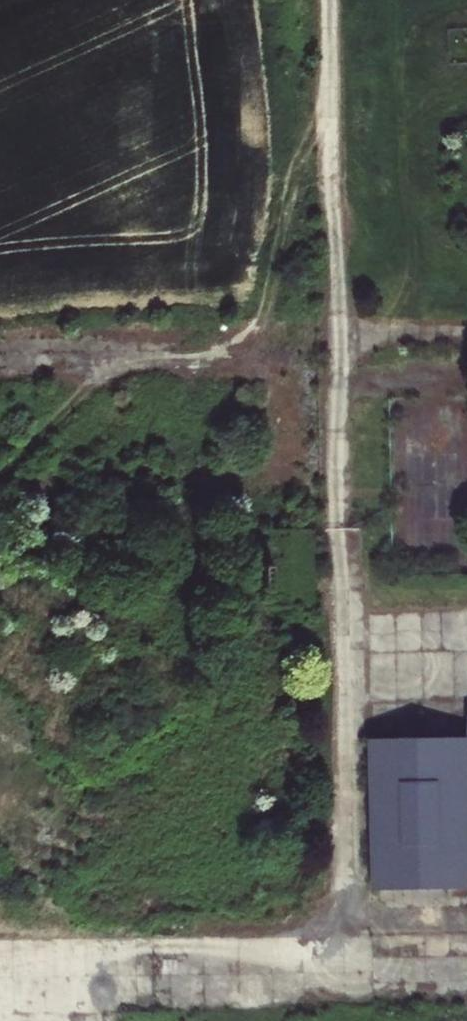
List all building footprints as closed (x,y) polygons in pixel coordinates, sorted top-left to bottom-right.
[(371,737),(373,892),(466,890),(466,736),(371,737)]
